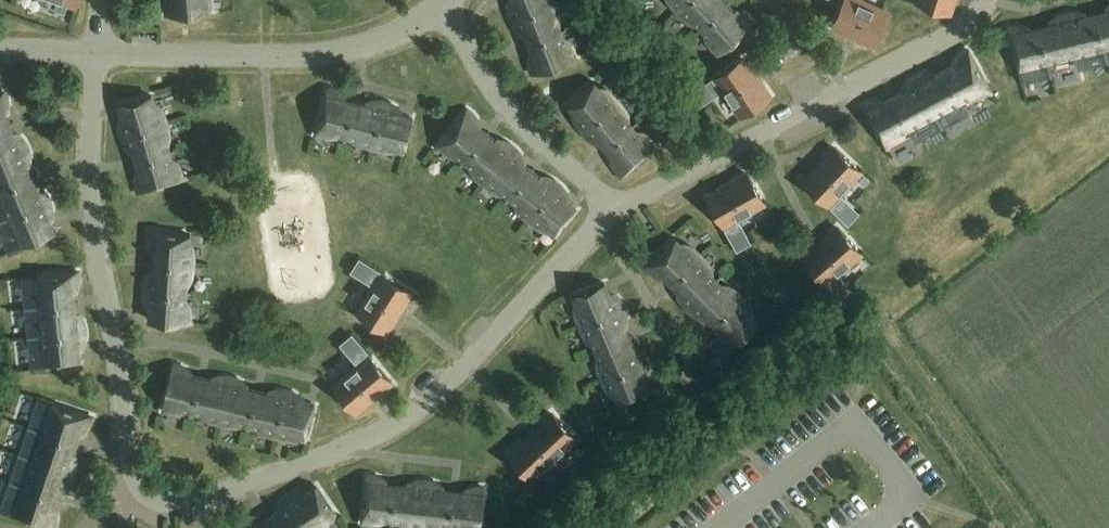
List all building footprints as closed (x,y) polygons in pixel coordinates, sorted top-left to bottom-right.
[(170,0),(169,5),(169,10),(169,14),(169,16),(217,12),(217,10),(209,11),(208,0),(174,0),(170,0)] [(531,59),(531,63),(532,68),(533,73),(533,74),(579,57),(579,56),(571,58),(561,33),(569,30),(568,28),(561,31),(551,6),(559,3),(558,1),(551,4),(549,0),(514,0),(515,3),(510,4),(510,8),(511,12),(512,16),(513,19),(514,23),(516,26),(518,29),(521,32),(526,30),(530,43),(526,44),(527,46),(531,44),(536,57),(531,59)] [(681,8),(675,14),(676,15),(682,9),(701,30),(695,35),(696,36),(702,31),(722,52),(746,30),(735,19),(739,16),(738,12),(736,9),(734,6),(731,3),(729,0),(728,0),(674,0),(681,8)] [(876,45),(889,15),(854,0),(846,0),(834,27),(876,45)] [(918,2),(949,12),(953,0),(919,0),(918,2)] [(1098,16),(1097,11),(1095,12),(1096,16),(1083,19),(1082,14),(1078,14),(1074,14),(1071,14),(1067,15),(1063,16),(1060,17),(1056,19),(1053,21),(1054,26),(1041,29),(1040,25),(1039,25),(1040,30),(1027,33),(1025,28),(1021,27),(1016,28),(1011,28),(1010,28),(1021,76),(1022,75),(1021,68),(1047,61),(1049,69),(1051,69),(1049,61),(1076,54),(1077,62),(1079,62),(1077,54),(1104,48),(1106,56),(1107,55),(1105,47),(1108,47),(1108,13),(1098,16)] [(960,58),(956,61),(959,66),(947,72),(945,68),(943,69),(945,73),(933,79),(931,75),(927,75),(924,76),(920,78),(917,79),(914,81),(911,83),(908,86),(905,88),(907,93),(895,99),(893,95),(892,96),(894,100),(882,106),(880,102),(875,103),(870,104),(866,106),(865,107),(888,149),(889,149),(885,142),(909,129),(913,136),(914,135),(911,128),(935,115),(939,122),(940,122),(936,115),(961,102),(964,109),(966,108),(962,101),(986,88),(990,95),(991,95),(969,52),(967,52),(963,55),(960,58)] [(717,77),(742,115),(769,97),(743,59),(717,77)] [(619,171),(621,175),(622,176),(659,144),(658,143),(652,148),(634,127),(640,122),(639,121),(633,126),(615,105),(621,100),(620,99),(614,104),(595,82),(570,103),(580,115),(576,118),(578,122),(580,125),(582,128),(584,131),(587,134),(589,137),(592,139),(596,141),(600,137),(609,147),(605,150),(606,152),(609,148),(618,159),(614,162),(616,166),(619,171)] [(342,102),(343,96),(339,94),(335,92),(330,90),(329,90),(317,137),(319,137),(320,130),(347,136),(345,144),(347,144),(349,137),(375,143),(373,151),(375,152),(377,144),(405,151),(413,119),(398,116),(399,111),(396,109),(393,107),(389,105),(386,104),(382,104),(378,103),(375,103),(371,103),(370,109),(356,105),(358,101),(356,100),(355,105),(342,102)] [(30,162),(30,159),(30,155),(29,151),(27,148),(26,144),(24,141),(22,138),(19,135),(14,137),(9,125),(14,123),(13,121),(9,123),(3,111),(8,109),(8,104),(7,99),(6,95),(5,93),(0,96),(0,188),(1,189),(0,189),(0,191),(1,190),(12,216),(4,219),(5,220),(12,217),(23,244),(53,232),(48,218),(52,216),(52,212),(52,208),(51,205),(49,201),(48,198),(46,194),(44,191),(41,189),(36,191),(31,178),(36,176),(35,175),(31,177),(26,164),(30,162)] [(138,186),(139,191),(139,192),(186,178),(186,177),(178,179),(170,153),(178,151),(177,149),(170,152),(162,125),(170,123),(169,122),(161,124),(153,96),(122,105),(126,120),(121,121),(121,125),(121,129),(122,132),(123,136),(124,140),(126,143),(127,146),(130,149),(135,148),(139,161),(134,162),(134,163),(139,162),(143,175),(138,177),(138,181),(138,186)] [(471,116),(468,113),(467,112),(436,149),(437,150),(442,144),(464,161),(459,168),(460,169),(465,162),(486,180),(481,186),(482,187),(487,181),(509,198),(504,204),(505,205),(510,199),(531,216),(526,222),(527,223),(532,217),(555,236),(575,210),(564,201),(567,197),(565,193),(563,190),(560,188),(557,185),(554,183),(551,181),(548,179),(544,178),(541,182),(530,174),(533,170),(532,169),(529,173),(519,164),(522,160),(520,157),(518,154),(515,151),(512,149),(509,147),(506,145),(503,143),(499,142),(496,146),(485,137),(488,134),(487,133),(484,136),(474,128),(477,124),(474,120),(471,116)] [(829,204),(860,171),(837,149),(805,182),(829,204)] [(724,225),(764,202),(748,174),(708,197),(724,225)] [(826,283),(861,253),(840,229),(805,259),(826,283)] [(153,307),(148,307),(147,312),(145,316),(145,321),(185,323),(187,295),(195,296),(195,294),(187,294),(188,267),(196,267),(196,266),(188,265),(189,237),(197,238),(197,236),(157,234),(156,250),(151,249),(150,253),(149,256),(148,260),(147,264),(147,268),(148,271),(148,275),(149,279),(155,279),(154,293),(149,292),(149,294),(154,294),(153,307)] [(728,345),(731,349),(732,350),(761,321),(740,301),(746,295),(745,294),(739,300),(699,260),(705,254),(704,253),(698,259),(677,238),(649,267),(650,268),(653,271),(657,274),(662,276),(665,272),(675,282),(672,285),(673,286),(676,283),(686,292),(682,296),(684,299),(686,303),(688,306),(690,308),(693,311),(696,313),(699,315),(703,317),(706,313),(716,323),(713,326),(714,327),(717,324),(727,333),(723,337),(725,341),(728,345)] [(78,279),(78,274),(78,272),(29,277),(30,279),(37,278),(40,305),(32,306),(32,307),(40,307),(43,334),(35,335),(35,336),(43,335),(46,364),(79,361),(77,346),(82,345),(83,342),(84,338),(84,334),(84,331),(83,327),(82,323),(81,320),(79,316),(74,317),(73,303),(77,303),(77,301),(73,302),(71,288),(76,288),(77,283),(78,279)] [(386,331),(411,292),(384,275),(359,314),(386,331)] [(617,298),(614,295),(609,297),(604,283),(574,295),(585,322),(577,325),(578,327),(585,324),(596,349),(588,352),(589,353),(596,350),(607,376),(600,379),(600,380),(607,377),(619,404),(649,392),(643,378),(648,376),(648,372),(647,368),(646,365),(645,361),(643,358),(641,354),(639,351),(637,349),(632,351),(626,338),(631,336),(630,335),(626,337),(621,324),(626,322),(625,318),(625,315),(624,311),(622,308),(621,304),(619,301),(617,298)] [(356,411),(391,381),(371,356),(335,386),(356,411)] [(243,391),(244,386),(241,384),(238,382),(234,381),(231,379),(227,379),(223,378),(220,378),(216,379),(215,384),(201,380),(203,376),(201,376),(200,380),(187,377),(188,372),(184,369),(180,367),(175,366),(174,365),(162,412),(164,413),(166,405),(192,412),(190,419),(192,420),(194,412),(220,419),(218,426),(220,427),(222,419),(248,426),(247,433),(248,434),(250,426),(277,433),(275,440),(276,441),(278,433),(306,440),(314,408),(299,405),(301,400),(297,398),(294,396),(291,394),(287,393),(283,393),(280,392),(276,392),(272,392),(271,398),(258,394),(259,390),(258,389),(256,394),(243,391)] [(66,485),(68,482),(70,479),(71,476),(73,472),(74,469),(74,465),(75,461),(75,458),(70,456),(74,443),(79,445),(79,443),(75,442),(79,429),(84,431),(87,427),(89,422),(91,418),(91,417),(45,401),(45,403),(52,405),(44,431),(36,429),(36,430),(43,433),(35,459),(27,456),(27,458),(34,460),(25,486),(18,484),(17,485),(25,488),(16,514),(9,511),(8,513),(54,527),(55,527),(56,522),(56,517),(57,513),(52,511),(56,498),(60,499),(61,498),(56,497),(61,484),(66,485)] [(533,478),(576,438),(554,414),(511,455),(533,478)] [(412,484),(411,489),(398,488),(398,483),(397,483),(397,488),(383,486),(384,481),(379,479),(375,478),(369,476),(363,525),(365,525),(366,517),(393,520),(392,527),(393,527),(394,520),(422,523),(421,527),(423,527),(423,523),(451,526),(450,527),(452,527),(452,526),(467,527),(481,527),(485,489),(484,489),(479,489),(474,489),(470,490),(469,496),(456,494),(456,489),(455,489),(454,494),(441,492),(441,487),(438,486),(434,485),(431,484),(427,483),(423,483),(419,483),(416,483),(412,484)] [(336,516),(318,489),(305,498),(302,493),(299,494),(295,496),(292,497),(289,499),(286,501),(283,504),(280,507),(278,510),(281,514),(270,522),(267,518),(266,518),(268,522),(260,527),(319,527),(336,516)]
